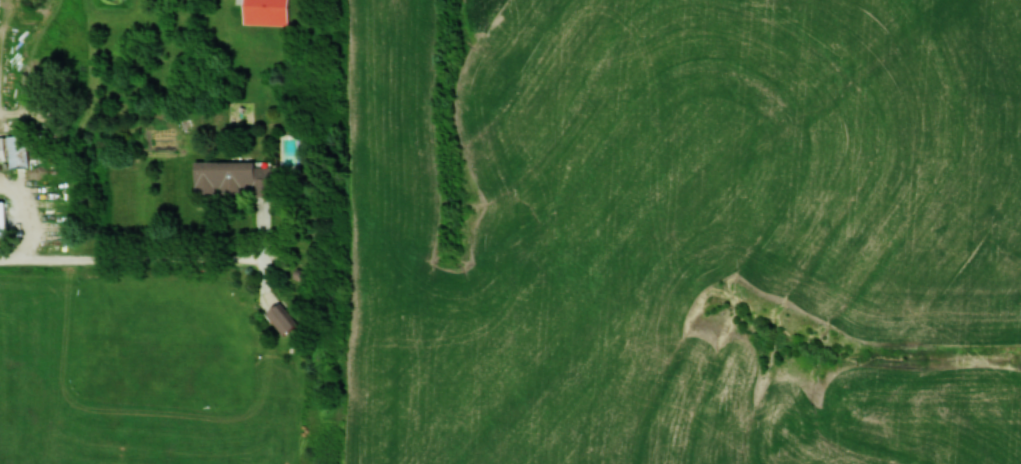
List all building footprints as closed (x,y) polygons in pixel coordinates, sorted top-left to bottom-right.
[(287,0),(241,0),(241,26),(287,26),(287,0)] [(25,167),(25,136),(7,136),(7,167),(25,167)] [(193,162),(193,194),(248,195),(248,196),(270,197),(270,163),(193,162)] [(282,336),(296,325),(278,303),(264,314),(282,336)]
